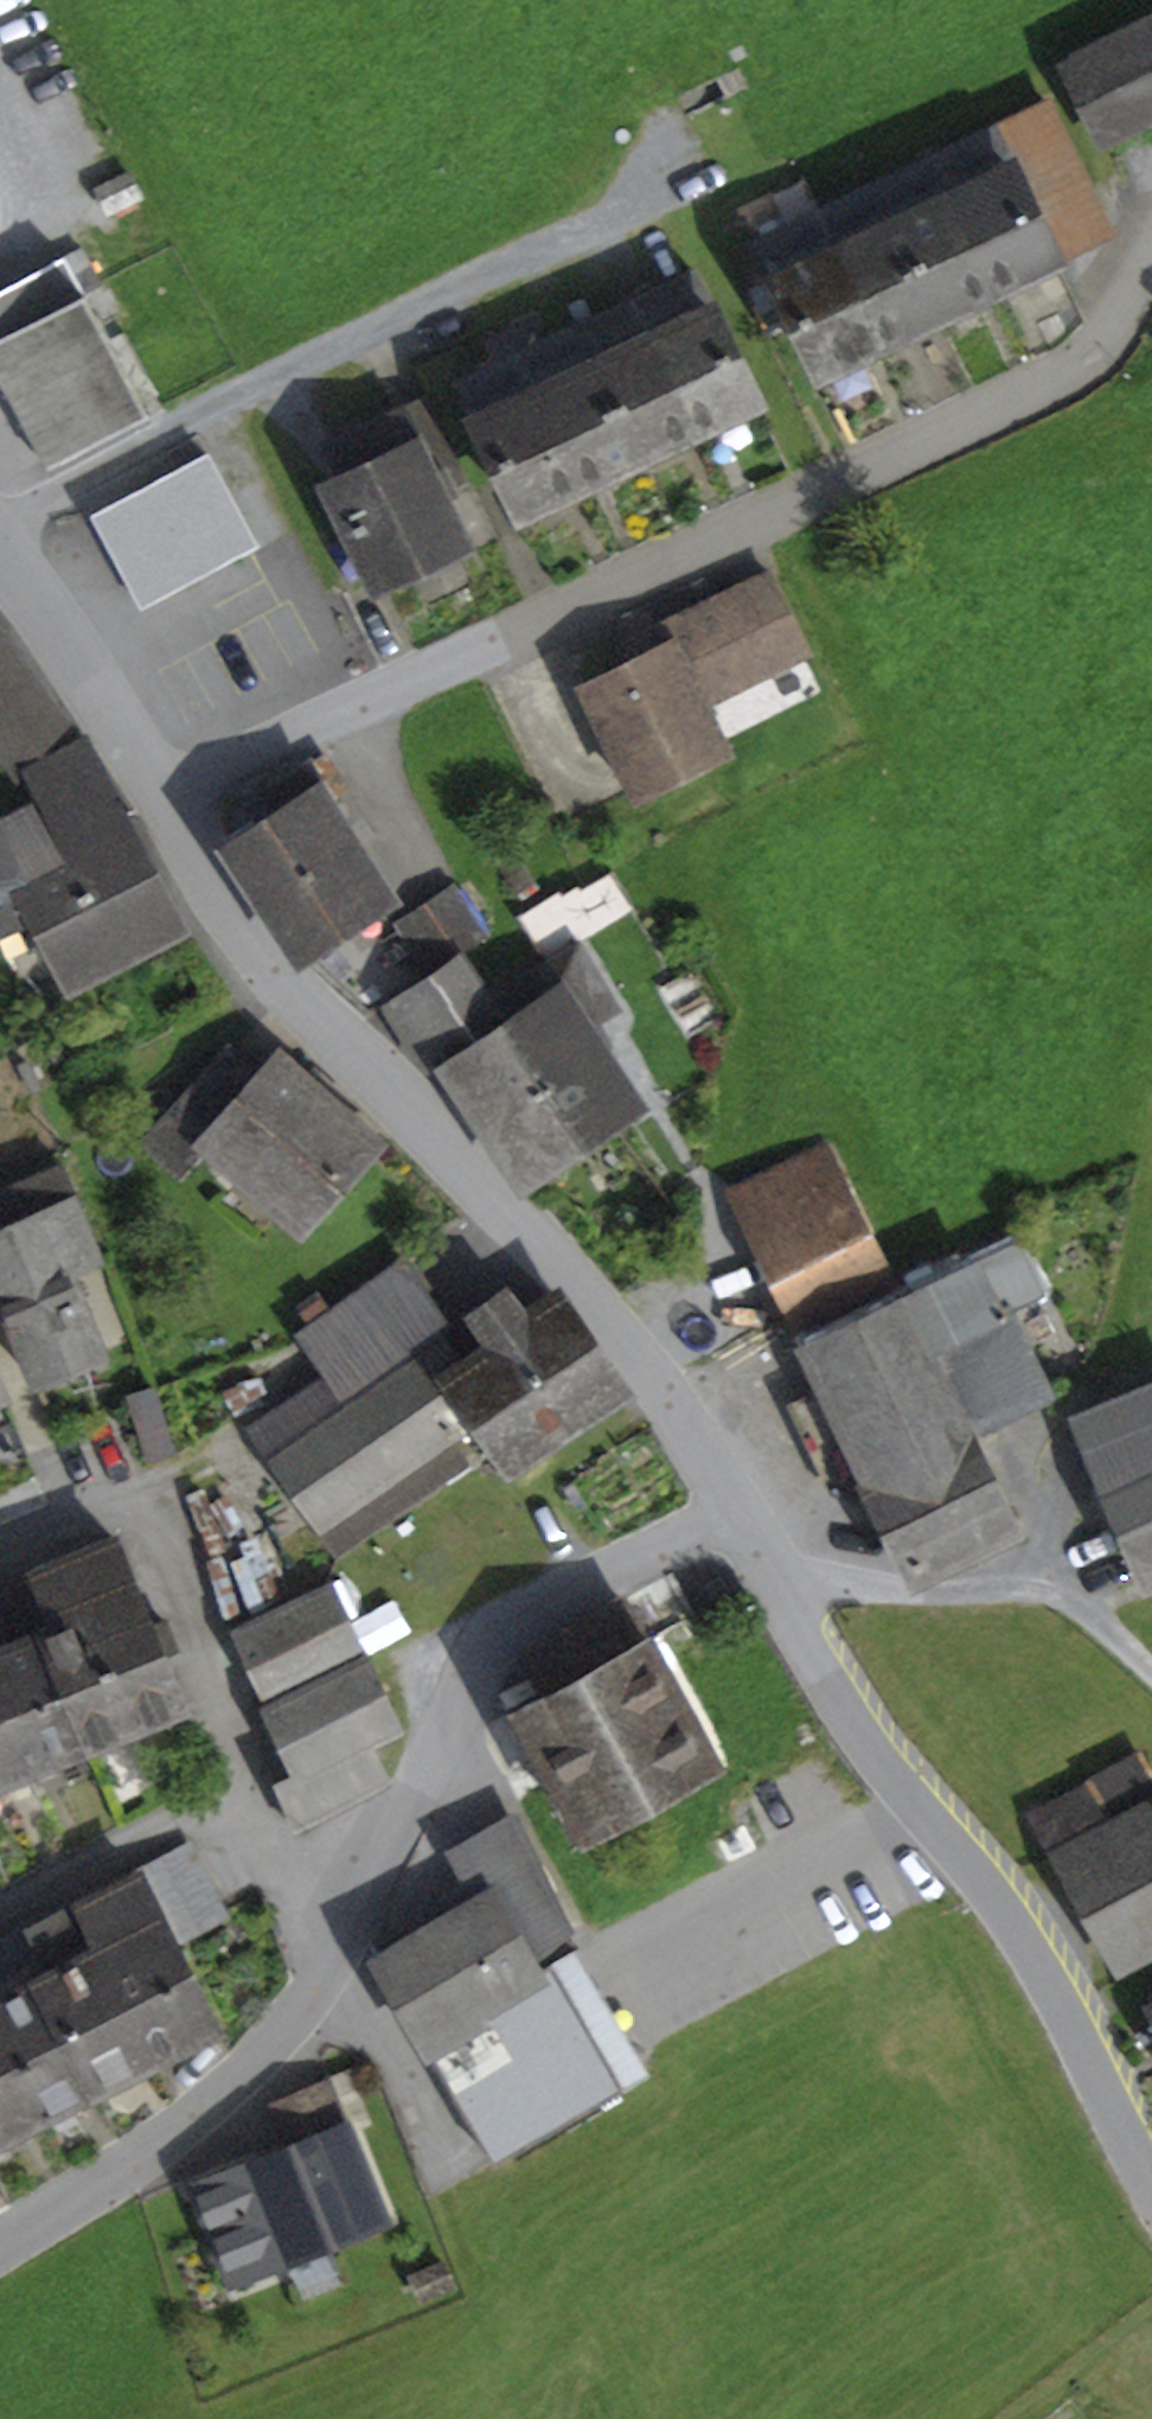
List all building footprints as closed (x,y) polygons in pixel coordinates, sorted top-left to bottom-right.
[(1104,138),(1151,115),(1151,22),(1067,63),(1104,138)] [(1109,233),(1048,103),(933,157),(995,287),(1109,233)] [(876,184),(938,314),(995,287),(933,157),(876,184)] [(120,184),(107,190),(117,210),(129,203),(120,184)] [(819,211),(881,341),(938,314),(876,184),(819,211)] [(759,239),(820,369),(881,341),(819,211),(759,239)] [(85,294),(103,285),(82,246),(64,255),(85,294)] [(48,466),(148,413),(85,294),(64,255),(0,289),(0,376),(48,466)] [(756,401),(696,271),(635,300),(695,429),(756,401)] [(578,326),(638,456),(695,429),(635,300),(578,326)] [(521,352),(581,482),(638,456),(578,326),(521,352)] [(460,380),(520,510),(581,482),(521,352),(460,380)] [(378,580),(458,543),(437,499),(469,484),(429,398),(337,441),(355,478),(335,487),(378,580)] [(146,598),(148,601),(255,544),(207,455),(100,512),(102,515),(146,598)] [(140,602),(146,598),(102,515),(96,519),(140,602)] [(695,688),(726,672),(732,686),(808,648),(770,574),(675,621),(677,624),(692,654),(678,661),(668,641),(583,684),(639,796),(727,752),(701,701),(695,688)] [(678,661),(692,654),(677,624),(663,631),(668,641),(678,661)] [(25,769),(71,743),(0,646),(0,747),(19,773),(25,769)] [(695,688),(701,701),(732,686),(726,672),(695,688)] [(82,737),(71,743),(25,769),(56,823),(43,830),(58,856),(124,824),(82,737)] [(276,807),(229,838),(295,945),(303,949),(394,888),(336,801),(350,792),(327,755),(267,792),(276,807)] [(174,925),(141,857),(124,824),(58,856),(43,830),(26,800),(0,815),(0,928),(32,911),(67,980),(174,925)] [(138,817),(124,824),(141,857),(156,849),(138,817)] [(458,949),(485,933),(451,888),(399,927),(430,973),(460,952),(458,949)] [(524,978),(537,998),(502,1021),(575,1136),(629,1101),(598,1053),(583,1030),(594,1023),(612,1011),(574,947),(524,978)] [(442,1047),(521,1172),(575,1136),(502,1021),(460,952),(430,973),(389,1002),(424,1059),(442,1047)] [(598,1053),(608,1046),(594,1023),(583,1030),(598,1053)] [(209,1138),(297,1217),(366,1141),(331,1110),(341,1098),(314,1074),(303,1085),(277,1061),(259,1080),(229,1053),(150,1140),(181,1169),(209,1138)] [(734,1189),(797,1320),(889,1276),(826,1145),(734,1189)] [(34,1378),(100,1352),(67,1269),(99,1256),(63,1166),(0,1191),(0,1294),(34,1378)] [(1016,1525),(974,1437),(1050,1400),(1006,1309),(1037,1295),(1013,1244),(805,1343),(825,1384),(833,1401),(869,1476),(880,1499),(916,1573),(1016,1525)] [(438,1332),(445,1327),(404,1269),(403,1267),(307,1334),(349,1394),(438,1332)] [(442,1382),(468,1419),(470,1422),(586,1340),(559,1301),(528,1323),(506,1291),(474,1314),(496,1345),(463,1368),(442,1382)] [(467,1460),(448,1433),(468,1419),(442,1382),(463,1368),(438,1332),(349,1394),(276,1444),(347,1545),(467,1460)] [(571,1417),(617,1385),(586,1340),(470,1422),(501,1466),(571,1417)] [(831,1494),(869,1476),(833,1401),(825,1384),(787,1402),(831,1494)] [(1146,1576),(1151,1574),(1151,1388),(1081,1417),(1116,1503),(1146,1576)] [(133,1397),(150,1455),(173,1448),(156,1390),(133,1397)] [(501,1466),(509,1478),(579,1429),(571,1417),(501,1466)] [(35,1568),(58,1624),(39,1632),(85,1745),(183,1705),(161,1651),(152,1629),(113,1536),(35,1568)] [(241,1624),(272,1693),(364,1652),(333,1583),(241,1624)] [(27,1769),(85,1745),(39,1632),(29,1636),(10,1590),(0,1594),(0,1703),(27,1769)] [(650,1637),(643,1641),(620,1599),(531,1648),(553,1689),(517,1708),(585,1832),(717,1760),(650,1637)] [(167,1623),(152,1629),(161,1651),(176,1645),(167,1623)] [(294,1826),(388,1784),(370,1744),(401,1730),(369,1658),(272,1701),(303,1771),(275,1783),(294,1826)] [(27,1769),(0,1703),(0,1780),(27,1769)] [(1127,1956),(1151,1942),(1151,1778),(1140,1755),(1045,1807),(1127,1956)] [(561,1919),(565,1916),(505,1815),(446,1849),(464,1880),(438,1895),(450,1914),(488,1892),(471,1863),(513,1838),(561,1919)] [(376,1957),(496,2161),(622,2087),(561,1985),(549,1965),(537,1972),(528,1958),(520,1943),(561,1919),(513,1838),(471,1863),(488,1892),(450,1914),(376,1957)] [(190,1850),(141,1875),(138,1870),(75,1902),(154,2057),(217,2026),(172,1939),(222,1913),(190,1850)] [(13,1934),(92,2089),(154,2057),(75,1902),(13,1934)] [(36,2117),(92,2089),(13,1934),(0,1940),(0,2047),(36,2117)] [(622,2087),(650,2071),(577,1948),(549,1965),(561,1985),(622,2087)] [(36,2117),(0,2047),(0,2136),(36,2117)] [(343,2130),(363,2122),(344,2076),(325,2084),(343,2130)] [(195,2177),(234,2274),(378,2216),(343,2130),(325,2084),(288,2099),(306,2142),(258,2161),(255,2153),(195,2177)] [(414,2274),(423,2296),(452,2285),(443,2262),(414,2274)]
